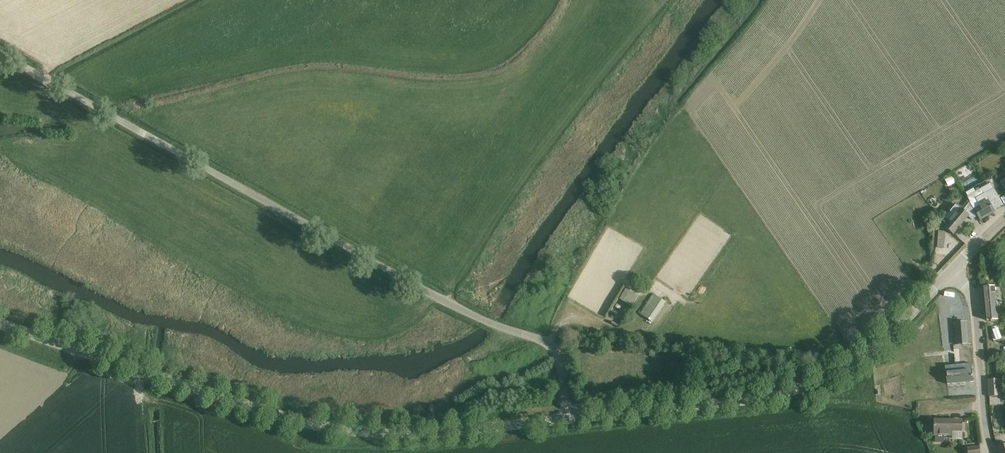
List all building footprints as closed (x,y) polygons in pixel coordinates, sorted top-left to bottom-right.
[(981,189),(967,197),(980,220),(994,212),(994,211),(1004,205),(999,195),(998,196),(994,189),(993,190),(990,185),(981,190),(981,189)] [(945,228),(946,229),(953,235),(968,217),(972,220),(977,217),(968,201),(963,207),(959,204),(957,206),(956,205),(945,218),(950,222),(945,228)] [(935,248),(944,249),(945,232),(936,231),(935,248)] [(983,256),(989,259),(994,262),(997,256),(986,251),(983,256)] [(999,312),(1004,311),(1004,279),(994,280),(999,312)] [(987,321),(997,320),(998,320),(995,287),(984,288),(987,321)] [(653,294),(640,315),(642,316),(652,322),(665,302),(655,296),(653,294)] [(968,321),(955,323),(956,340),(969,339),(968,321)] [(993,331),(996,340),(1001,339),(998,329),(993,331)] [(973,382),(971,364),(945,367),(947,385),(973,382)] [(988,380),(990,397),(1000,397),(999,379),(988,380)] [(962,421),(934,421),(934,436),(935,436),(935,442),(944,442),(944,436),(953,436),(953,432),(962,432),(962,421)]
